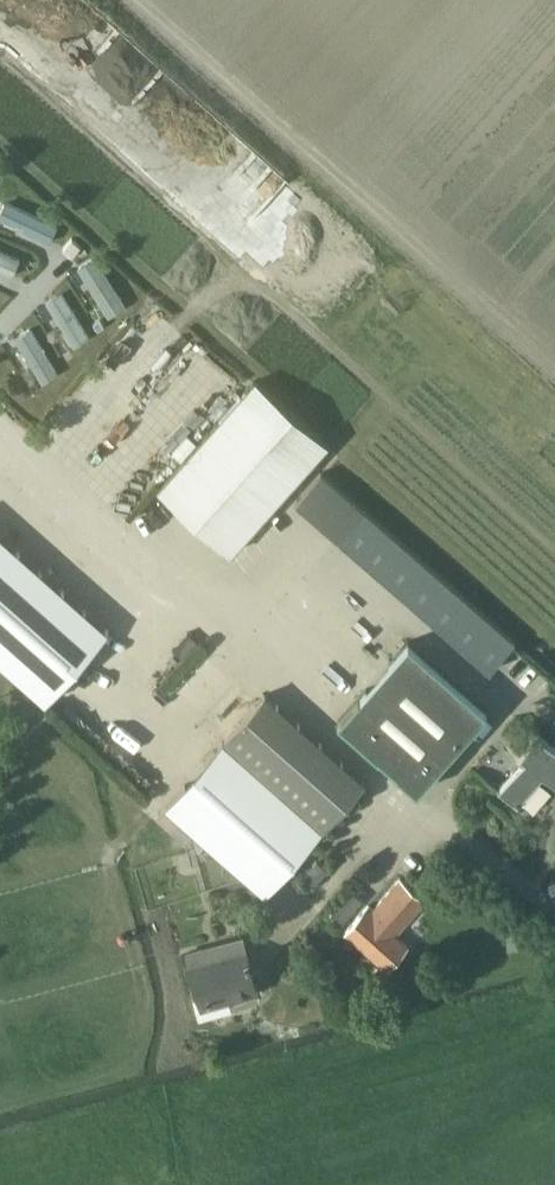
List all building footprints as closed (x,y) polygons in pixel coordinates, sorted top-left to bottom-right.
[(0,208),(0,216),(52,238),(60,220),(6,196),(0,208)] [(15,272),(22,254),(0,244),(0,265),(15,272)] [(108,313),(127,303),(98,251),(80,261),(108,313)] [(62,287),(46,297),(75,343),(92,332),(62,287)] [(43,379),(60,369),(32,323),(15,334),(43,379)] [(231,556),(326,447),(253,383),(158,492),(231,556)] [(514,641),(321,472),(296,500),(489,670),(514,641)] [(45,701),(109,629),(0,533),(0,661),(45,701)] [(417,790),(487,710),(408,640),(338,719),(417,790)] [(265,693),(223,741),(321,830),(364,781),(265,693)] [(539,732),(522,754),(526,757),(499,789),(519,806),(543,777),(554,786),(554,743),(539,732)] [(322,831),(321,830),(223,741),(166,805),(182,820),(173,830),(186,842),(196,831),(266,894),(322,831)] [(314,880),(326,867),(316,858),(304,871),(314,880)] [(395,936),(425,903),(399,880),(373,909),(369,905),(346,931),(387,969),(407,947),(395,936)] [(190,968),(197,996),(193,997),(198,1018),(231,1009),(230,1004),(258,997),(247,953),(190,968)]
